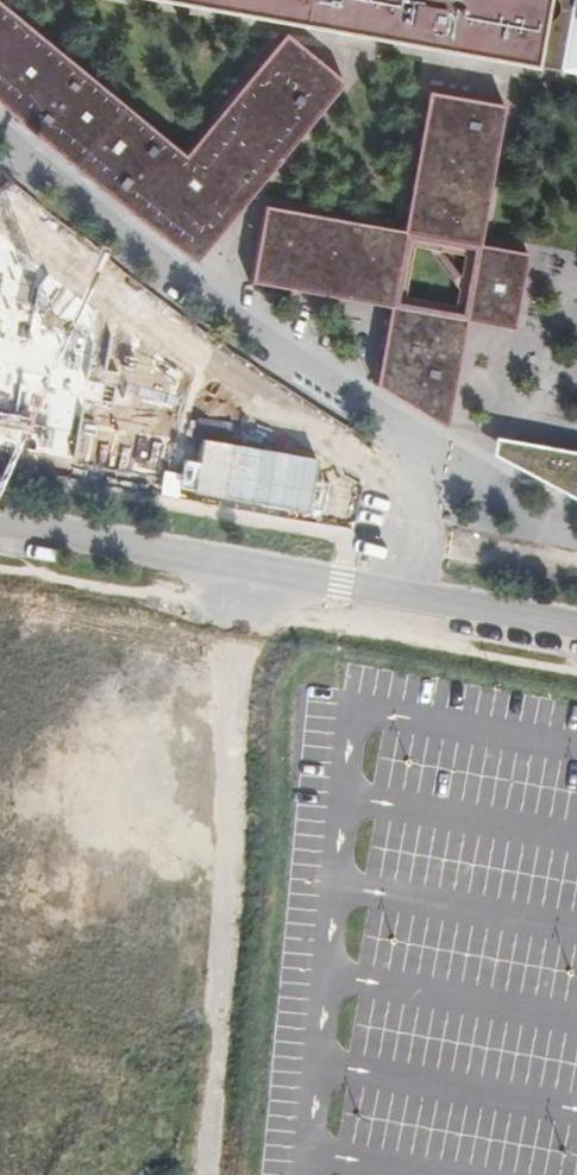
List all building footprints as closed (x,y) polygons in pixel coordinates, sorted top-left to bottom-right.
[(559,70),(572,0),(170,0),(559,70)] [(559,70),(576,74),(576,0),(572,0),(559,70)] [(57,155),(191,261),(341,80),(280,30),(182,150),(170,140),(0,2),(0,104),(57,155)] [(464,320),(512,329),(526,251),(477,242),(500,106),(423,91),(398,228),(394,228),(259,202),(245,279),(380,304),(384,304),(370,383),(444,429),(464,320)] [(168,488),(191,371),(0,224),(0,455),(168,488)] [(493,438),(491,454),(576,498),(576,453),(493,438)]
